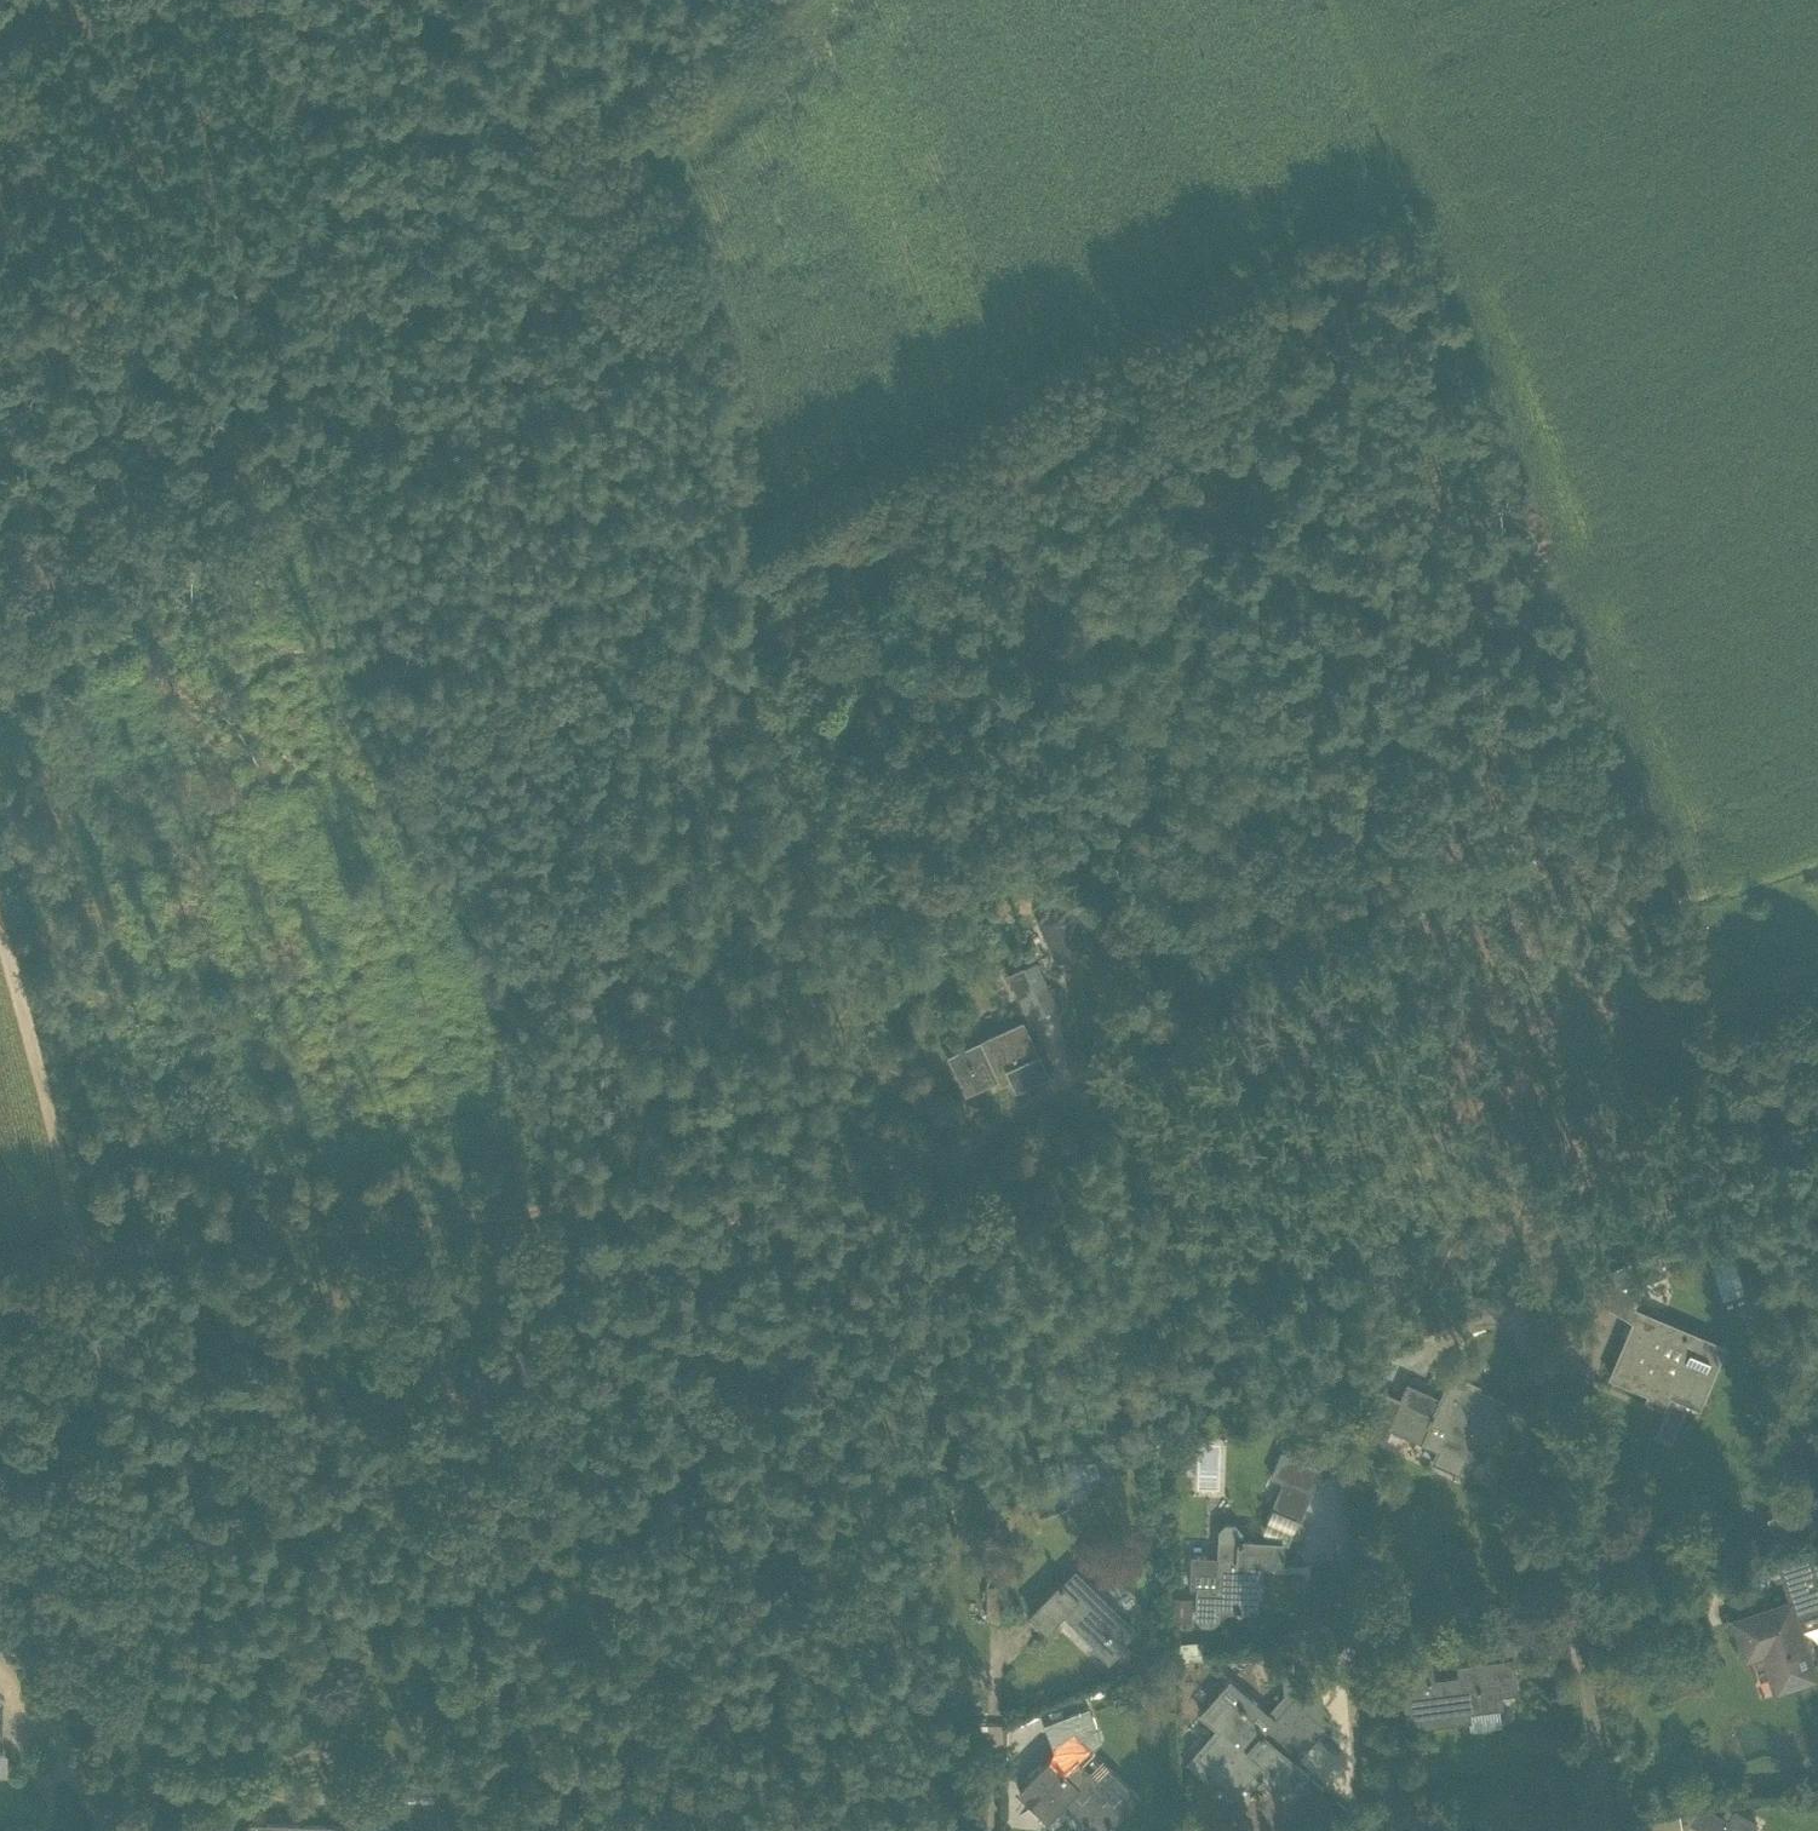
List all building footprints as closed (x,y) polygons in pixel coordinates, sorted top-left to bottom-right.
[(1083,946),(1073,923),(1067,910),(1041,923),(1057,958),(1083,946)] [(1045,1014),(1034,992),(1024,969),(1010,976),(1031,1021),(1045,1014)] [(949,1056),(955,1070),(965,1092),(997,1077),(998,1078),(1009,1074),(1015,1087),(1047,1072),(1024,1022),(949,1056)] [(1705,1261),(1720,1300),(1741,1292),(1727,1253),(1705,1261)] [(1656,1255),(1593,1275),(1601,1299),(1628,1315),(1642,1283),(1663,1276),(1656,1255)] [(1637,1306),(1606,1374),(1645,1392),(1641,1400),(1662,1410),(1668,1395),(1698,1408),(1725,1346),(1637,1306)] [(1401,1398),(1390,1426),(1432,1445),(1438,1447),(1460,1457),(1460,1456),(1471,1433),(1489,1441),(1507,1402),(1450,1377),(1440,1399),(1432,1395),(1407,1384),(1401,1398)] [(1111,1458),(1098,1462),(1102,1474),(1115,1470),(1111,1458)] [(1276,1508),(1299,1518),(1311,1491),(1288,1481),(1276,1508)] [(1798,1513),(1787,1518),(1793,1531),(1804,1527),(1798,1513)] [(1224,1522),(1217,1529),(1213,1586),(1195,1586),(1193,1620),(1199,1628),(1210,1627),(1217,1619),(1218,1607),(1251,1609),(1253,1561),(1280,1562),(1281,1540),(1240,1538),(1241,1530),(1234,1522),(1224,1522)] [(1817,1611),(1817,1549),(1779,1561),(1792,1600),(1757,1611),(1734,1619),(1747,1659),(1766,1653),(1775,1679),(1798,1672),(1815,1665),(1807,1642),(1799,1618),(1817,1611)] [(1092,1644),(1108,1659),(1122,1645),(1119,1643),(1134,1628),(1075,1570),(1062,1584),(1060,1582),(1030,1613),(1046,1629),(1065,1609),(1096,1640),(1092,1644)] [(1169,1596),(1168,1622),(1190,1623),(1191,1597),(1169,1596)] [(1485,1638),(1486,1646),(1496,1645),(1494,1637),(1485,1638)] [(1399,1657),(1408,1725),(1468,1717),(1467,1709),(1499,1704),(1498,1692),(1515,1690),(1511,1658),(1458,1665),(1460,1676),(1432,1680),(1428,1653),(1399,1657)] [(1218,1731),(1190,1762),(1229,1796),(1260,1760),(1263,1762),(1273,1771),(1279,1777),(1323,1727),(1297,1702),(1286,1700),(1262,1725),(1261,1726),(1220,1690),(1210,1702),(1201,1713),(1210,1722),(1219,1730),(1218,1731)] [(1019,1790),(1047,1818),(1066,1798),(1099,1830),(1101,1830),(1116,1816),(1123,1809),(1136,1797),(1108,1767),(1095,1779),(1078,1761),(1064,1774),(1049,1759),(1019,1790)] [(1758,1823),(1738,1811),(1726,1830),(1753,1830),(1758,1823)]
